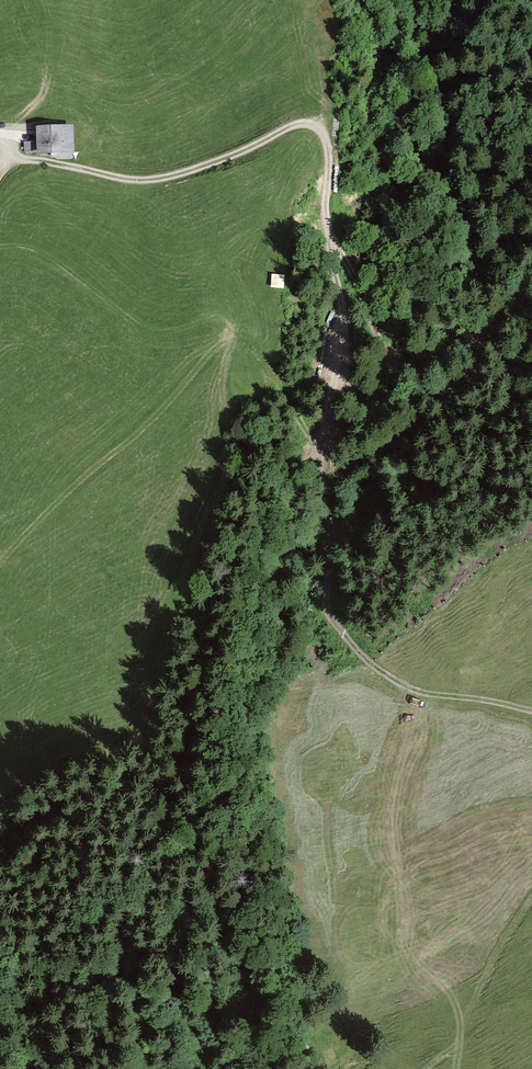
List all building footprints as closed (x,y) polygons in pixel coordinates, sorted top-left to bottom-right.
[(70,127),(35,129),(36,155),(72,152),(70,127)] [(286,274),(286,258),(272,258),(272,274),(286,274)]
